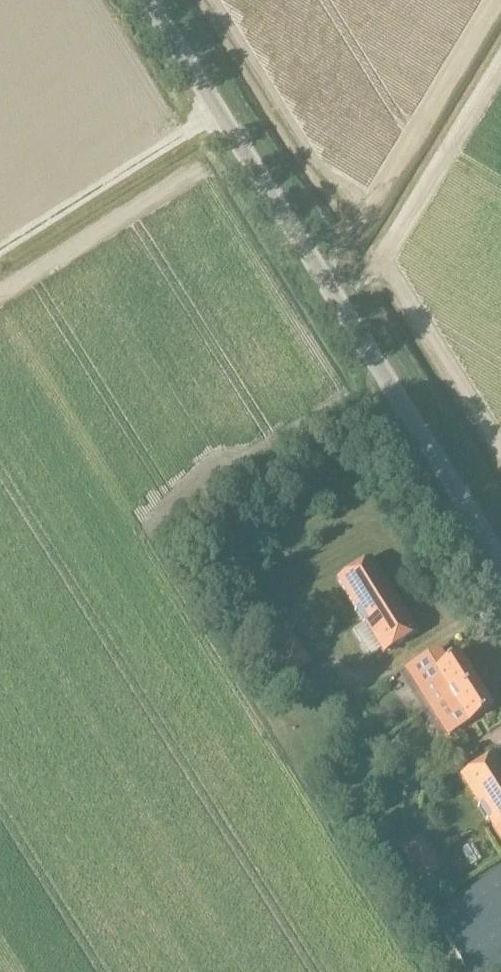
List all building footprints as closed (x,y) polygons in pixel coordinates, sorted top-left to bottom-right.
[(370,557),(336,578),(383,653),(417,632),(370,557)] [(475,681),(458,654),(447,660),(439,646),(404,669),(429,709),(475,681)] [(446,736),(491,708),(475,681),(429,709),(446,736)] [(458,775),(500,845),(500,768),(492,754),(458,775)] [(429,913),(465,971),(500,971),(500,868),(429,913)]
